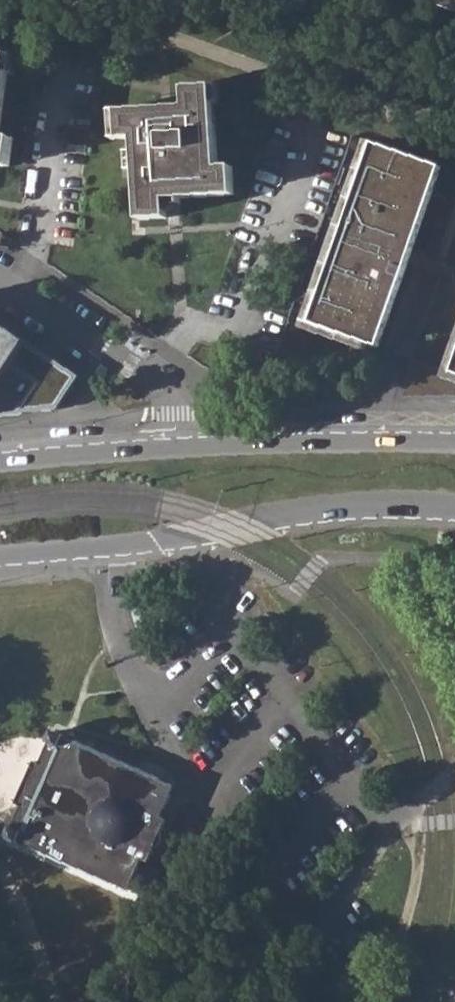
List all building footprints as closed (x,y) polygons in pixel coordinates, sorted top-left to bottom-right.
[(445,0),(425,0),(425,2),(454,13),(454,4),(445,0)] [(8,167),(13,140),(0,138),(7,78),(13,79),(15,62),(0,60),(0,166),(8,167)] [(131,141),(134,223),(163,220),(163,202),(233,201),(233,172),(217,171),(215,112),(223,110),(222,90),(184,91),(184,110),(108,112),(110,141),(131,141)] [(312,323),(379,347),(409,264),(413,251),(443,166),(375,143),(312,323)] [(454,280),(454,266),(413,251),(409,264),(454,280)] [(51,408),(73,375),(0,326),(0,414),(51,408)] [(47,742),(49,743),(40,764),(35,761),(30,773),(35,775),(26,794),(21,792),(16,803),(21,806),(12,827),(11,826),(7,834),(8,838),(129,890),(142,860),(148,862),(154,850),(160,845),(161,832),(167,820),(161,817),(174,786),(63,737),(64,736),(55,731),(50,734),(47,742)] [(35,775),(30,773),(21,792),(26,794),(35,775)]
